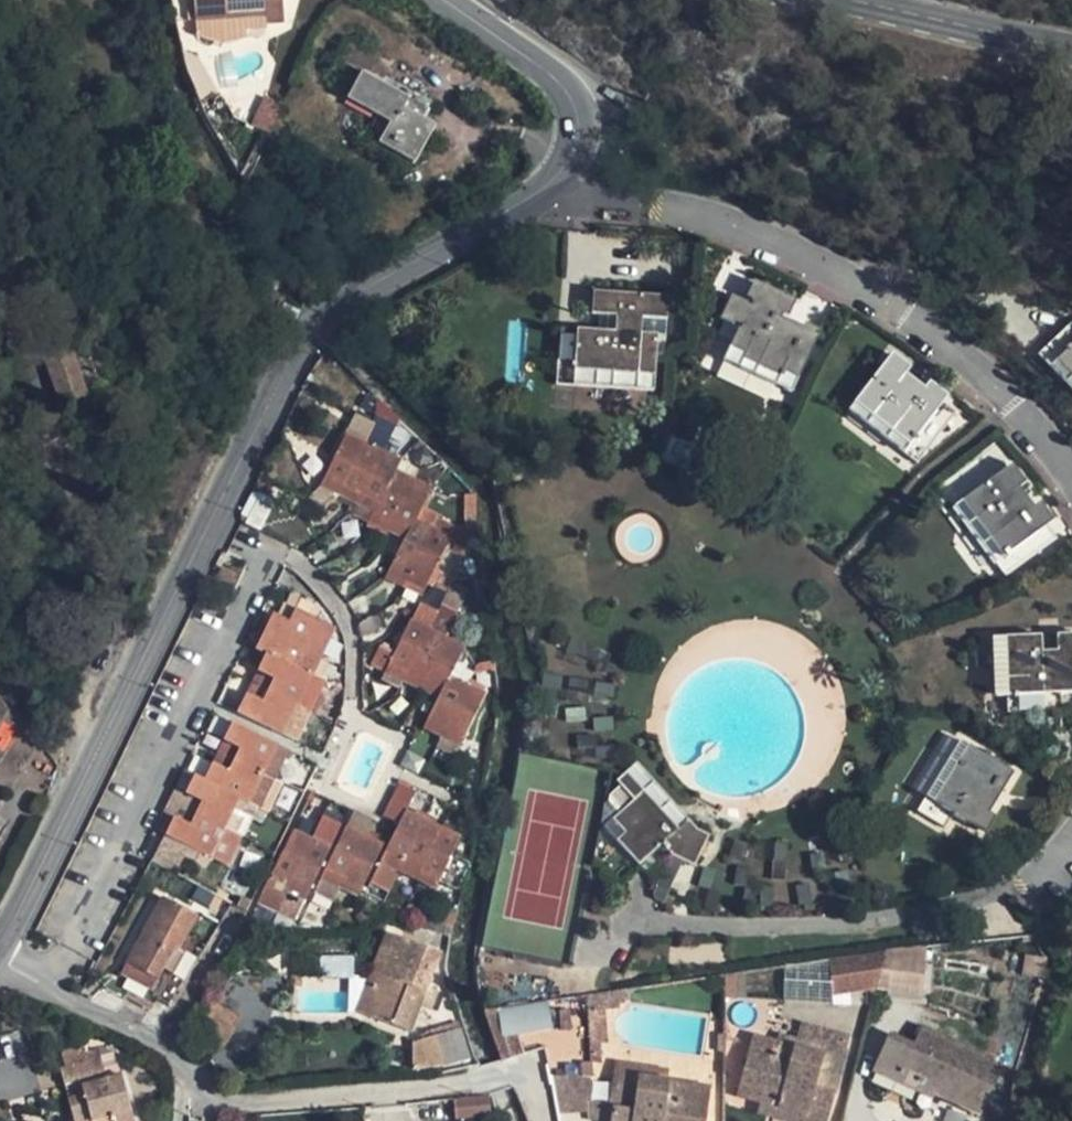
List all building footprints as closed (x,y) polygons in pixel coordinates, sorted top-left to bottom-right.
[(283,22),(282,0),(185,0),(185,6),(192,6),(193,18),(244,15),(245,29),(266,27),(266,24),(283,22)] [(244,15),(193,18),(194,34),(201,37),(207,39),(217,41),(223,41),(234,40),(240,38),(245,36),(245,29),(244,15)] [(361,72),(382,83),(391,64),(345,40),(335,57),(361,72)] [(323,78),(349,93),(361,72),(335,57),(323,78)] [(361,72),(349,93),(346,98),(390,122),(378,143),(414,163),(435,124),(422,118),(431,103),(412,92),(409,98),(382,83),(361,72)] [(280,105),(280,104),(262,96),(248,125),(265,134),(280,105)] [(737,327),(727,348),(742,356),(742,360),(776,377),(779,372),(795,380),(815,338),(730,298),(718,322),(730,327),(732,324),(737,327)] [(1054,339),(1065,350),(1055,361),(1070,377),(1063,384),(1071,393),(1071,323),(1054,339)] [(607,374),(607,390),(649,393),(652,365),(660,366),(662,337),(557,330),(553,386),(570,387),(571,361),(595,362),(594,373),(607,374)] [(1065,350),(1054,339),(1037,355),(1063,384),(1070,377),(1055,361),(1065,350)] [(83,341),(68,346),(86,397),(100,392),(83,341)] [(86,397),(68,346),(44,354),(61,405),(86,397)] [(742,356),(727,348),(721,361),(788,394),(795,380),(779,372),(776,377),(742,360),(742,356)] [(570,387),(607,390),(607,374),(594,373),(595,362),(571,361),(570,387)] [(883,361),(851,404),(888,433),(883,440),(914,464),(953,414),(883,361)] [(888,433),(851,404),(845,412),(883,440),(888,433)] [(339,488),(360,443),(343,435),(322,480),(339,488)] [(379,452),(360,443),(339,488),(358,497),(379,452)] [(375,505),(392,470),(396,460),(379,452),(358,497),(375,505)] [(388,523),(409,479),(392,470),(375,505),(371,514),(388,523)] [(1003,470),(960,502),(988,539),(979,546),(1002,578),(1054,540),(1003,470)] [(407,533),(412,521),(428,488),(409,479),(388,523),(407,533)] [(335,497),(339,488),(322,480),(318,489),(335,497)] [(358,497),(339,488),(335,497),(353,506),(358,497)] [(353,506),(371,514),(375,505),(358,497),(353,506)] [(988,539),(960,502),(952,508),(979,546),(988,539)] [(383,533),(388,523),(371,514),(365,524),(383,533)] [(409,573),(429,530),(412,521),(407,533),(402,542),(391,565),(409,573)] [(402,542),(407,533),(388,523),(383,533),(402,542)] [(447,539),(429,530),(409,573),(427,582),(447,539)] [(404,582),(409,573),(391,565),(387,574),(404,582)] [(427,582),(409,573),(404,582),(423,591),(427,582)] [(264,654),(298,671),(307,654),(322,625),(292,610),(285,623),(271,616),(254,649),(264,654)] [(403,675),(424,630),(407,621),(385,666),(403,675)] [(444,639),(424,630),(403,675),(422,684),(444,639)] [(1006,697),(1006,714),(1057,713),(1056,696),(1071,695),(1071,636),(1055,636),(1055,652),(1039,654),(1038,638),(1004,639),(1006,697)] [(461,648),(444,639),(422,684),(438,693),(446,677),(461,648)] [(594,639),(590,649),(607,655),(610,645),(594,639)] [(993,697),(1006,697),(1004,639),(992,639),(993,697)] [(587,660),(590,649),(575,642),(571,654),(587,660)] [(607,655),(590,649),(587,660),(603,667),(607,655)] [(308,676),(298,671),(264,654),(254,673),(270,681),(264,693),(293,707),(308,676)] [(307,654),(298,671),(308,676),(316,659),(307,654)] [(583,669),(587,660),(571,654),(567,662),(583,669)] [(399,684),(403,675),(385,666),(381,675),(399,684)] [(545,667),(543,677),(562,680),(564,671),(545,667)] [(270,681),(254,673),(248,685),(264,693),(270,681)] [(422,684),(403,675),(399,684),(417,693),(422,684)] [(321,683),(308,676),(293,707),(307,714),(321,683)] [(463,685),(446,677),(438,693),(434,701),(425,721),(442,729),(463,685)] [(562,680),(543,677),(542,688),(560,692),(562,680)] [(595,677),(593,687),(614,691),(616,681),(595,677)] [(568,682),(566,693),(585,698),(588,686),(568,682)] [(438,693),(422,684),(417,693),(434,701),(438,693)] [(482,695),(463,685),(442,729),(461,738),(482,695)] [(614,691),(593,687),(591,698),(611,702),(614,691)] [(279,737),(293,707),(264,693),(259,704),(243,696),(234,715),(279,737)] [(585,698),(566,693),(564,703),(584,707),(585,698)] [(540,695),(538,704),(557,707),(559,698),(540,695)] [(557,707),(538,704),(536,715),(555,718),(557,707)] [(590,710),(591,721),(610,719),(609,709),(590,710)] [(564,713),(565,723),(583,722),(581,711),(564,713)] [(610,719),(591,721),(592,732),(611,729),(610,719)] [(442,729),(425,721),(420,730),(438,739),(442,729)] [(583,722),(565,723),(565,733),(584,732),(583,722)] [(231,761),(260,775),(274,746),(230,724),(220,743),(235,751),(231,761)] [(442,729),(438,739),(456,747),(461,738),(442,729)] [(610,736),(592,738),(592,748),(612,746),(610,736)] [(592,748),(592,738),(573,740),(574,749),(592,748)] [(957,743),(946,760),(954,766),(942,785),(933,780),(923,797),(976,830),(1010,775),(957,743)] [(612,746),(592,748),(594,758),(613,757),(612,746)] [(592,748),(574,749),(575,760),(594,758),(592,748)] [(954,766),(946,760),(933,780),(942,785),(954,766)] [(247,805),(260,775),(231,761),(225,774),(210,766),(201,782),(237,800),(247,805)] [(673,831),(685,820),(634,764),(624,774),(673,831)] [(695,831),(685,820),(673,831),(624,774),(614,782),(630,800),(611,819),(623,834),(615,841),(636,865),(659,844),(670,857),(681,862),(691,868),(705,837),(695,831)] [(222,830),(237,800),(201,782),(192,778),(182,796),(199,804),(193,816),(222,830)] [(400,863),(421,820),(402,811),(382,854),(400,863)] [(207,861),(222,830),(193,816),(187,828),(171,820),(162,838),(207,861)] [(623,834),(611,819),(602,828),(615,841),(623,834)] [(440,829),(421,820),(400,863),(419,872),(440,829)] [(342,880),(363,837),(343,827),(323,870),(342,880)] [(457,838),(440,829),(419,872),(437,881),(457,838)] [(288,883),(309,839),(291,830),(270,873),(288,883)] [(735,856),(739,838),(728,835),(724,854),(735,856)] [(763,851),(774,856),(780,840),(770,836),(763,851)] [(380,846),(363,837),(342,880),(360,889),(380,846)] [(749,841),(739,838),(735,856),(745,859),(749,841)] [(327,849),(309,839),(288,883),(306,893),(327,849)] [(780,840),(774,856),(785,860),(791,844),(780,840)] [(809,866),(812,849),(801,847),(799,864),(809,866)] [(823,851),(812,849),(809,866),(820,868),(823,851)] [(395,872),(400,863),(382,854),(377,863),(395,872)] [(785,860),(774,856),(767,874),(777,877),(785,860)] [(666,893),(681,862),(670,857),(655,888),(666,893)] [(785,860),(777,877),(787,881),(794,864),(785,860)] [(837,883),(837,862),(826,862),(826,883),(837,883)] [(847,862),(837,862),(837,883),(848,883),(847,862)] [(419,872),(400,863),(395,872),(415,882),(419,872)] [(730,883),(742,884),(743,865),(732,864),(730,883)] [(806,883),(809,866),(799,864),(796,881),(806,883)] [(820,868),(809,866),(806,883),(818,885),(820,868)] [(708,887),(711,870),(700,867),(697,885),(708,887)] [(337,890),(342,880),(323,870),(318,881),(337,890)] [(722,872),(711,870),(708,887),(718,889),(722,872)] [(437,881),(419,872),(415,882),(432,890),(437,881)] [(284,893),(288,883),(270,873),(265,884),(284,893)] [(360,889),(342,880),(337,890),(355,899),(360,889)] [(779,881),(768,882),(770,899),(781,898),(779,881)] [(770,899),(768,882),(758,883),(760,901),(770,899)] [(306,893),(288,883),(284,893),(302,902),(306,893)] [(740,902),(742,884),(730,883),(729,901),(740,902)] [(752,885),(742,884),(740,902),(752,902),(752,885)] [(704,906),(708,887),(697,885),(693,904),(704,906)] [(718,889),(708,887),(704,906),(714,908),(718,889)] [(796,907),(798,890),(786,887),(783,904),(796,907)] [(808,892),(798,890),(796,907),(805,909),(808,892)] [(840,915),(840,895),(827,894),(825,915),(840,915)] [(849,896),(840,895),(840,915),(849,916),(849,896)] [(159,900),(123,966),(154,983),(171,950),(176,952),(193,919),(159,900)] [(388,934),(372,974),(365,994),(364,1018),(405,1034),(437,952),(388,934)] [(873,983),(882,949),(835,956),(840,987),(873,983)] [(154,983),(123,966),(117,977),(148,994),(154,983)] [(365,994),(372,974),(365,971),(350,1013),(364,1018),(365,994)] [(626,986),(586,992),(588,1062),(598,1062),(597,1037),(602,1037),(602,1008),(616,1006),(616,1001),(622,999),(622,997),(628,996),(626,986)] [(549,1032),(544,1005),(496,1012),(502,1039),(549,1032)] [(221,1051),(236,1020),(210,1008),(194,1037),(221,1051)] [(870,1072),(914,1094),(922,1079),(937,1085),(935,1089),(981,1111),(996,1078),(983,1072),(987,1060),(919,1027),(911,1044),(887,1033),(870,1072)] [(466,1061),(456,1030),(423,1041),(433,1070),(466,1061)] [(791,1046),(751,1035),(734,1098),(757,1104),(804,1118),(803,1120),(825,1120),(832,1094),(812,1088),(820,1055),(791,1046)] [(793,1037),(791,1046),(820,1055),(812,1088),(832,1094),(842,1051),(793,1037)] [(61,1069),(65,1085),(92,1077),(90,1069),(98,1067),(94,1054),(86,1056),(83,1046),(63,1051),(67,1067),(61,1069)] [(662,1071),(613,1064),(607,1107),(609,1107),(630,1110),(633,1080),(660,1083),(662,1071)] [(68,1098),(74,1120),(113,1120),(112,1116),(131,1111),(121,1075),(81,1086),(84,1094),(68,1098)] [(922,1079),(914,1094),(930,1102),(932,1097),(978,1118),(981,1111),(935,1089),(937,1085),(922,1079)] [(708,1090),(660,1083),(633,1080),(630,1110),(609,1107),(607,1120),(703,1120),(708,1090)] [(486,1098),(450,1101),(452,1120),(493,1117),(486,1098)] [(757,1104),(754,1115),(775,1120),(803,1120),(804,1118),(757,1104)] [(131,1111),(112,1116),(113,1120),(133,1120),(131,1111)]
